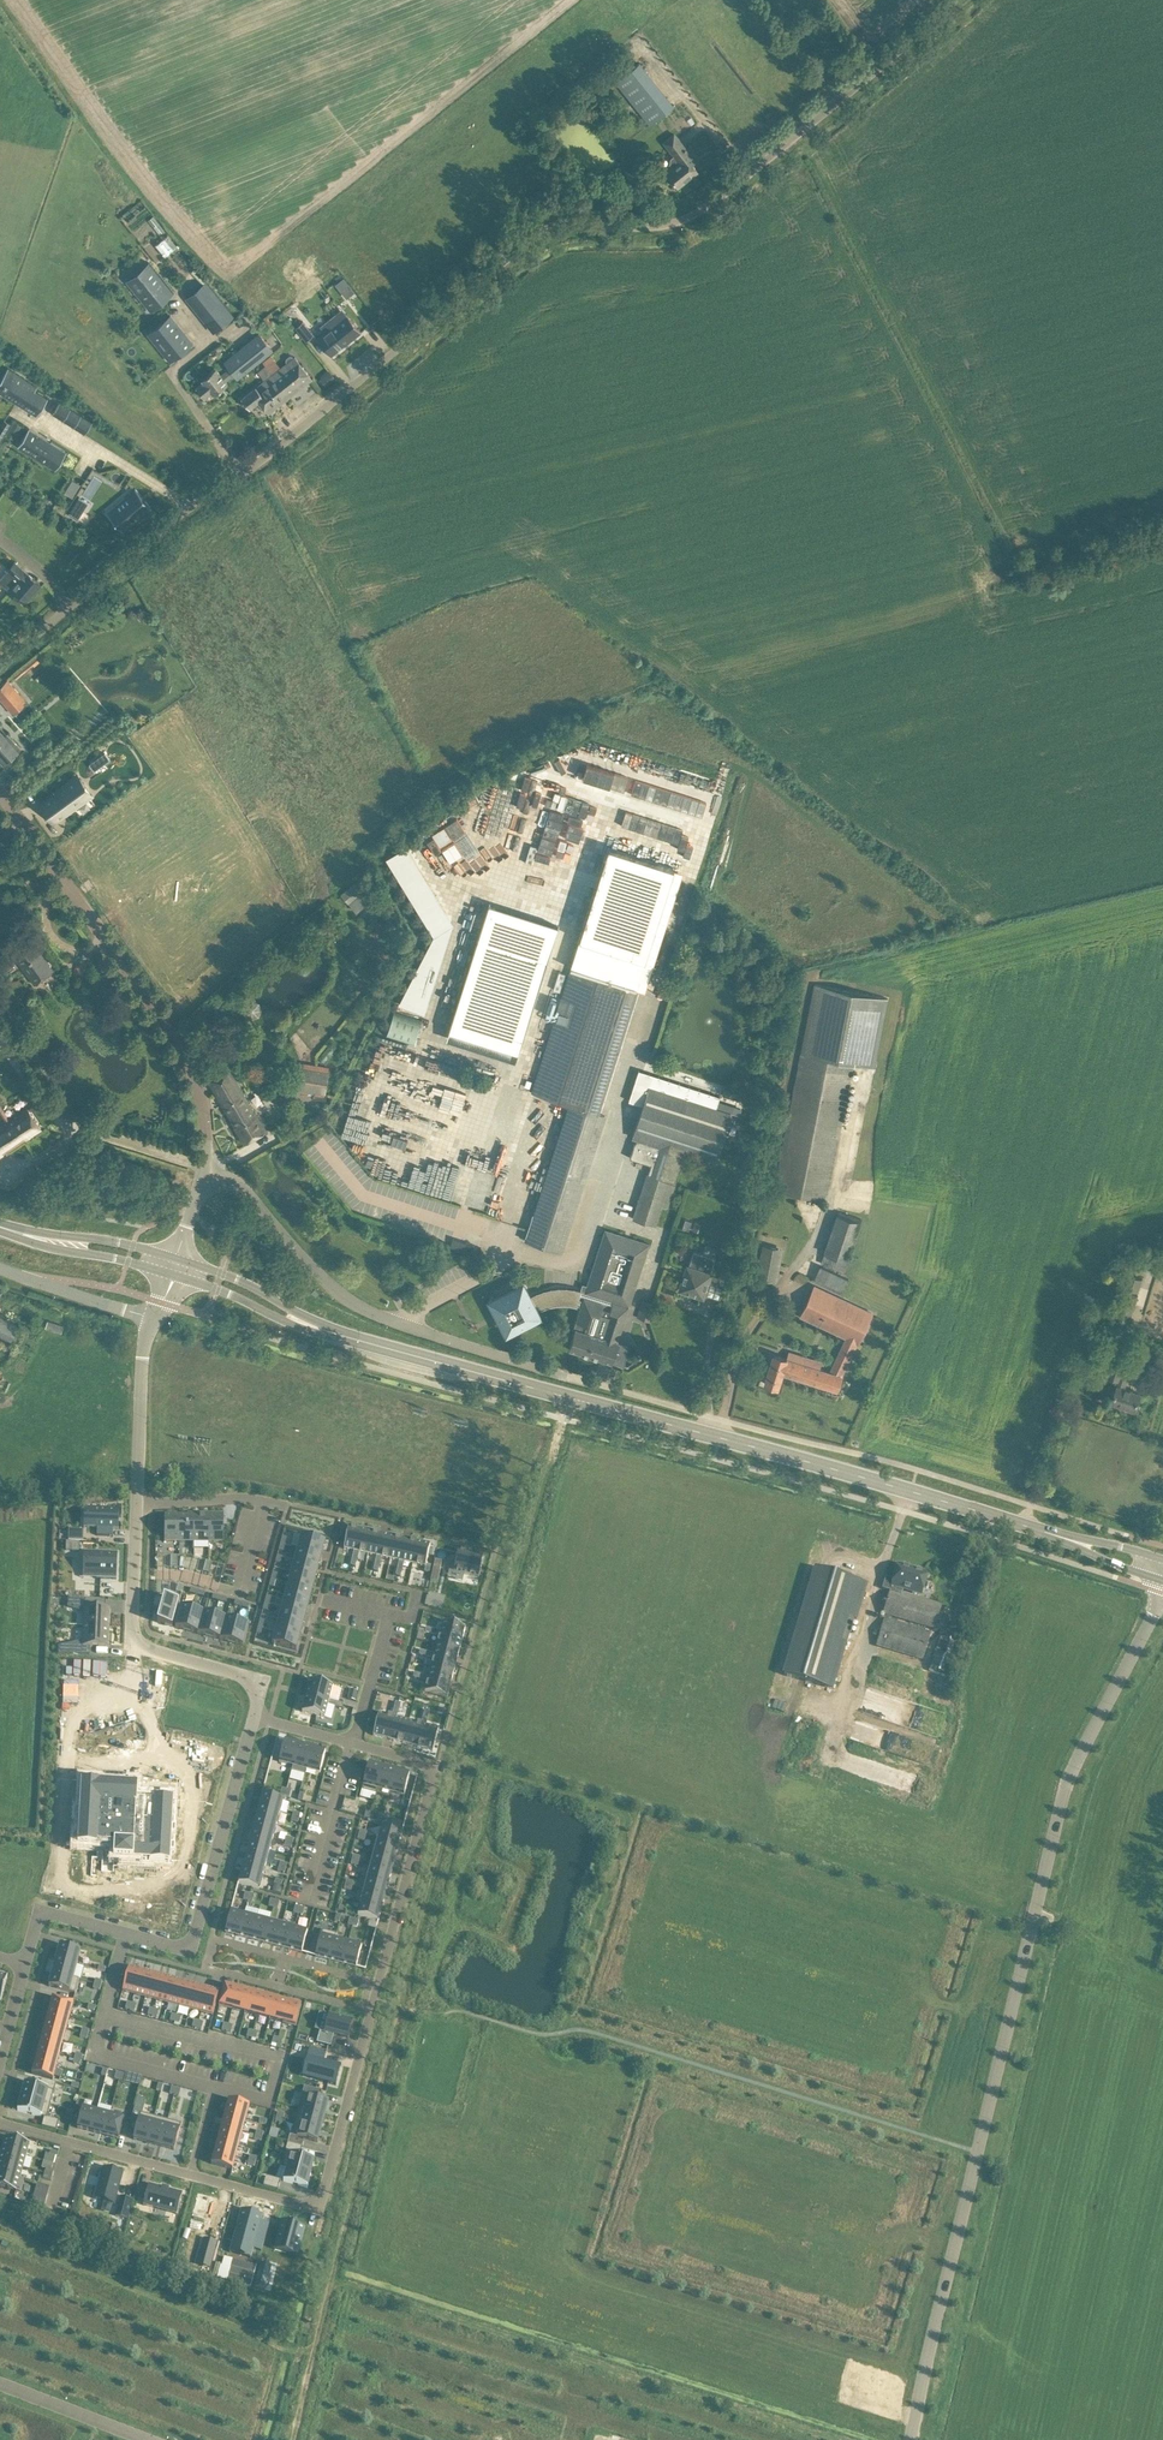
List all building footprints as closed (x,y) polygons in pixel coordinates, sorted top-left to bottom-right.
[(616,80),(651,123),(673,105),(638,62),(616,80)] [(696,160),(679,139),(673,132),(663,141),(674,154),(670,157),(670,163),(673,167),(667,172),(678,186),(697,171),(694,167),(693,167),(691,164),(696,160)] [(158,241),(165,253),(179,245),(172,234),(158,241)] [(173,293),(174,292),(150,262),(127,280),(128,281),(134,277),(140,285),(136,288),(152,308),(151,309),(151,310),(168,296),(165,292),(170,288),(173,293)] [(346,276),(338,283),(350,296),(358,289),(346,276)] [(207,281),(187,297),(214,330),(234,315),(207,281)] [(344,346),(361,332),(347,313),(337,321),(332,316),(326,320),(331,326),(316,337),(331,355),(344,345),(344,346)] [(166,348),(173,356),(184,347),(185,348),(193,342),(184,331),(183,331),(179,327),(180,326),(171,315),(163,321),(164,322),(153,331),(159,339),(162,337),(169,346),(166,348)] [(313,334),(303,320),(295,327),(306,340),(313,334)] [(238,377),(247,370),(273,349),(260,333),(225,360),(230,367),(221,374),(216,368),(202,379),(203,380),(196,386),(205,397),(212,391),(214,394),(228,382),(226,380),(235,373),(238,377)] [(295,356),(294,357),(292,355),(290,355),(286,358),(286,360),(288,362),(272,374),(290,396),(297,390),(297,389),(302,385),(303,386),(312,378),(295,356)] [(37,385),(8,367),(0,380),(0,392),(5,395),(37,415),(48,397),(48,396),(49,393),(37,385)] [(326,385),(335,378),(330,371),(320,378),(326,385)] [(267,414),(290,396),(272,374),(241,399),(249,408),(258,401),(267,414)] [(55,410),(85,434),(94,423),(64,399),(55,410)] [(51,441),(48,439),(29,427),(18,446),(19,446),(46,463),(50,457),(59,462),(55,469),(55,470),(67,451),(51,441)] [(13,438),(17,432),(11,428),(7,434),(13,438)] [(72,497),(80,484),(72,479),(64,492),(72,497)] [(124,531),(152,507),(135,487),(134,488),(125,496),(124,496),(124,497),(117,504),(123,511),(114,518),(113,519),(124,531)] [(80,496),(79,496),(68,513),(78,519),(78,518),(77,518),(82,510),(75,506),(80,496)] [(31,575),(28,572),(28,573),(15,562),(0,579),(0,582),(18,597),(21,594),(26,598),(40,583),(31,575)] [(0,685),(0,697),(2,699),(7,706),(21,694),(16,687),(8,678),(0,685)] [(22,747),(0,724),(0,759),(4,763),(22,747)] [(105,752),(97,758),(102,763),(109,758),(105,752)] [(79,776),(46,799),(59,816),(91,793),(79,776)] [(553,806),(552,805),(540,850),(538,849),(534,864),(550,868),(551,866),(572,871),(586,818),(686,846),(691,829),(557,792),(553,806)] [(506,837),(509,824),(495,820),(491,833),(506,837)] [(465,839),(436,866),(447,877),(475,850),(465,839)] [(645,960),(674,867),(608,846),(579,939),(645,960)] [(352,884),(340,893),(347,903),(359,893),(352,884)] [(443,910),(431,893),(419,901),(431,919),(443,910)] [(455,1040),(522,1058),(537,1001),(540,1002),(562,920),(493,902),(455,1040)] [(35,984),(44,977),(54,970),(26,931),(16,938),(6,945),(35,984)] [(740,964),(747,960),(726,952),(729,960),(726,963),(723,966),(725,971),(728,975),(731,976),(734,975),(737,974),(739,972),(740,967),(740,964)] [(616,1053),(638,989),(571,967),(532,1090),(569,1103),(529,1227),(526,1239),(562,1250),(562,1249),(561,1249),(604,1115),(605,1115),(596,1112),(584,1108),(603,1048),(616,1053)] [(875,1067),(888,998),(814,983),(801,1052),(774,1188),(827,1199),(854,1062),(875,1067)] [(396,1012),(388,1035),(414,1043),(421,1019),(396,1012)] [(304,1064),(300,1087),(325,1092),(329,1068),(304,1064)] [(266,1130),(260,1119),(230,1068),(219,1074),(209,1080),(245,1142),(266,1130)] [(637,1138),(631,1156),(654,1164),(651,1173),(648,1172),(633,1218),(655,1225),(662,1205),(668,1206),(685,1153),(715,1163),(732,1112),(660,1089),(649,1085),(632,1136),(637,1138)] [(11,1119),(23,1138),(41,1127),(28,1107),(11,1119)] [(11,1147),(23,1138),(11,1119),(0,1126),(0,1154),(11,1147)] [(443,1139),(404,1126),(399,1143),(438,1155),(443,1139)] [(837,1213),(821,1262),(844,1270),(861,1222),(837,1213)] [(494,1296),(491,1303),(495,1311),(493,1314),(496,1320),(500,1320),(504,1328),(511,1330),(536,1317),(537,1316),(538,1315),(538,1314),(538,1313),(538,1312),(538,1311),(538,1310),(538,1309),(537,1308),(537,1307),(538,1307),(538,1306),(539,1306),(540,1306),(541,1306),(541,1307),(541,1308),(544,1307),(546,1306),(549,1305),(552,1304),(555,1304),(558,1304),(560,1303),(563,1303),(566,1303),(569,1304),(572,1304),(575,1305),(577,1305),(578,1305),(577,1305),(577,1304),(581,1305),(574,1328),(576,1328),(570,1348),(584,1352),(585,1355),(586,1356),(587,1358),(589,1359),(591,1359),(593,1359),(595,1358),(597,1356),(611,1361),(612,1360),(625,1364),(627,1344),(618,1341),(643,1263),(648,1248),(647,1247),(649,1243),(645,1242),(645,1241),(610,1230),(610,1231),(606,1229),(604,1233),(587,1286),(582,1285),(581,1289),(577,1288),(574,1288),(570,1287),(567,1287),(564,1287),(560,1287),(557,1287),(553,1287),(550,1288),(546,1289),(543,1290),(540,1291),(537,1292),(533,1294),(530,1295),(525,1285),(518,1283),(494,1296)] [(777,1281),(783,1247),(763,1244),(756,1277),(777,1281)] [(706,1284),(710,1272),(715,1257),(693,1251),(685,1273),(684,1277),(680,1288),(690,1291),(690,1290),(694,1292),(694,1293),(703,1295),(706,1284)] [(813,1280),(841,1293),(848,1278),(820,1264),(813,1280)] [(841,1377),(867,1321),(871,1311),(814,1284),(800,1315),(847,1337),(844,1343),(831,1372),(774,1354),(765,1383),(777,1386),(782,1371),(837,1389),(841,1377)] [(1129,1325),(1138,1291),(1124,1288),(1114,1321),(1129,1325)] [(654,1304),(642,1300),(637,1317),(648,1320),(654,1304)] [(13,1336),(18,1325),(0,1316),(0,1336),(10,1341),(13,1336)] [(64,1325),(48,1320),(45,1327),(61,1332),(64,1325)] [(1129,1376),(1123,1374),(1127,1362),(1113,1357),(1108,1375),(1121,1379),(1119,1385),(1113,1402),(1114,1403),(1115,1400),(1126,1404),(1125,1406),(1135,1410),(1141,1392),(1126,1387),(1129,1376)] [(90,1507),(89,1528),(97,1528),(97,1536),(113,1536),(114,1529),(119,1529),(120,1509),(90,1507)] [(180,1516),(180,1542),(194,1542),(194,1514),(187,1514),(187,1516),(180,1516)] [(194,1514),(194,1542),(209,1542),(209,1514),(194,1514)] [(209,1514),(209,1542),(224,1542),(224,1514),(209,1514)] [(165,1516),(165,1542),(180,1542),(180,1516),(165,1516)] [(349,1526),(344,1549),(354,1551),(357,1552),(362,1529),(349,1526)] [(362,1529),(357,1552),(359,1552),(368,1554),(373,1532),(362,1529)] [(69,1530),(69,1540),(83,1541),(83,1530),(69,1530)] [(373,1532),(368,1554),(377,1556),(379,1557),(384,1534),(373,1532)] [(384,1534),(379,1557),(382,1557),(390,1559),(395,1536),(384,1534)] [(322,1555),(326,1542),(302,1536),(298,1548),(322,1555)] [(395,1536),(390,1559),(399,1561),(402,1562),(407,1539),(395,1536)] [(407,1539),(402,1562),(404,1562),(413,1564),(418,1541),(407,1539)] [(418,1541),(413,1564),(426,1567),(426,1565),(431,1544),(418,1541)] [(67,1542),(66,1551),(79,1552),(79,1543),(67,1542)] [(319,1567),(322,1555),(298,1548),(295,1560),(319,1567)] [(458,1551),(454,1572),(464,1574),(479,1577),(484,1556),(458,1551)] [(85,1565),(85,1571),(97,1572),(96,1579),(116,1580),(117,1553),(99,1552),(86,1552),(85,1565)] [(316,1579),(319,1567),(295,1560),(292,1572),(316,1579)] [(435,1560),(434,1567),(441,1569),(442,1562),(435,1560)] [(902,1594),(903,1589),(921,1594),(927,1574),(898,1565),(894,1580),(886,1577),(882,1589),(890,1591),(890,1594),(901,1597),(902,1594)] [(816,1571),(813,1581),(792,1574),(748,1719),(816,1740),(831,1689),(852,1619),(857,1620),(868,1584),(816,1568),(816,1571)] [(313,1590),(316,1579),(292,1572),(289,1584),(313,1590)] [(310,1602),(313,1590),(289,1584),(285,1596),(310,1602)] [(890,1594),(884,1614),(886,1615),(884,1621),(885,1621),(878,1646),(922,1659),(930,1633),(888,1621),(890,1616),(935,1629),(938,1617),(942,1606),(902,1594),(901,1597),(890,1594)] [(306,1614),(310,1602),(285,1596),(282,1608),(306,1614)] [(68,1598),(68,1599),(69,1599),(74,1599),(78,1610),(85,1611),(85,1625),(110,1626),(111,1608),(100,1608),(100,1599),(68,1598)] [(164,1598),(158,1623),(173,1627),(179,1601),(164,1598)] [(187,1631),(193,1610),(181,1606),(175,1628),(187,1631)] [(303,1626),(306,1614),(282,1608),(279,1620),(303,1626)] [(198,1634),(204,1613),(193,1610),(187,1631),(198,1634)] [(209,1637),(215,1616),(204,1613),(198,1634),(209,1637)] [(221,1640),(226,1619),(215,1616),(209,1637),(221,1640)] [(232,1643),(238,1622),(226,1619),(221,1640),(232,1643)] [(300,1638),(303,1626),(279,1620),(276,1631),(300,1638)] [(244,1646),(249,1625),(238,1622),(232,1643),(244,1646)] [(441,1632),(440,1634),(463,1640),(466,1628),(443,1622),(441,1632)] [(59,1646),(59,1653),(90,1655),(90,1647),(109,1648),(110,1626),(85,1625),(84,1640),(59,1646)] [(297,1650),(300,1638),(276,1631),(273,1644),(297,1650)] [(440,1636),(437,1645),(460,1651),(463,1640),(440,1634),(440,1636)] [(953,1679),(965,1648),(939,1638),(927,1670),(953,1679)] [(435,1654),(434,1657),(457,1663),(460,1651),(437,1645),(435,1654)] [(434,1659),(431,1668),(454,1674),(457,1663),(434,1657),(434,1659)] [(429,1676),(428,1679),(451,1685),(454,1674),(431,1668),(429,1676)] [(428,1681),(425,1691),(447,1697),(451,1685),(428,1679),(428,1681)] [(311,1681),(306,1696),(329,1702),(329,1700),(333,1687),(311,1681)] [(350,1690),(348,1699),(356,1701),(358,1692),(350,1690)] [(306,1696),(302,1712),(325,1718),(328,1705),(329,1702),(306,1696)] [(379,1713),(373,1736),(389,1740),(395,1717),(392,1717),(379,1713)] [(395,1717),(389,1740),(403,1743),(409,1721),(397,1718),(395,1717)] [(409,1721),(403,1743),(418,1747),(424,1725),(421,1724),(409,1721)] [(424,1725),(418,1747),(433,1751),(439,1729),(426,1726),(424,1725)] [(293,1766),(299,1744),(285,1741),(284,1741),(285,1741),(279,1762),(293,1766)] [(306,1769),(312,1748),(299,1744),(293,1766),(292,1771),(305,1775),(306,1769)] [(320,1773),(326,1752),(326,1753),(326,1752),(312,1748),(306,1769),(320,1773)] [(376,1794),(383,1767),(369,1763),(369,1764),(362,1790),(376,1794)] [(390,1792),(396,1771),(383,1767),(376,1794),(378,1788),(390,1792)] [(404,1795),(410,1775),(410,1774),(396,1771),(390,1792),(404,1795)] [(81,1783),(78,1846),(98,1848),(98,1846),(114,1847),(114,1859),(170,1862),(174,1788),(81,1783)] [(280,1813),(283,1800),(263,1795),(263,1794),(262,1794),(262,1795),(259,1808),(280,1813)] [(276,1826),(280,1813),(259,1808),(256,1820),(276,1826)] [(273,1838),(276,1826),(256,1820),(252,1833),(273,1838)] [(402,1834),(403,1832),(382,1826),(378,1840),(399,1845),(402,1834)] [(270,1851),(273,1838),(252,1833),(249,1845),(270,1851)] [(396,1858),(399,1845),(378,1840),(375,1852),(396,1858)] [(266,1863),(270,1851),(249,1845),(246,1858),(266,1863)] [(392,1870),(396,1858),(375,1852),(371,1865),(392,1870)] [(263,1876),(266,1863),(246,1858),(242,1870),(263,1876)] [(389,1883),(392,1870),(371,1865),(368,1877),(389,1883)] [(259,1889),(263,1876),(242,1870),(239,1883),(238,1884),(239,1884),(259,1889)] [(386,1895),(389,1883),(368,1877),(365,1890),(386,1895)] [(382,1908),(386,1895),(365,1890),(361,1902),(382,1908)] [(379,1920),(382,1908),(361,1902),(358,1915),(379,1921),(379,1920)] [(239,1936),(244,1915),(232,1912),(232,1911),(231,1911),(231,1912),(226,1932),(225,1932),(225,1933),(226,1933),(239,1936)] [(251,1939),(257,1918),(244,1915),(239,1936),(251,1939)] [(264,1943),(269,1922),(257,1918),(251,1939),(264,1943)] [(276,1946),(282,1925),(269,1922),(264,1943),(276,1946)] [(646,1922),(642,1934),(667,1942),(670,1930),(646,1922)] [(289,1949),(294,1929),(282,1925),(276,1946),(289,1949)] [(773,1926),(766,1951),(776,1954),(784,1929),(773,1926)] [(308,1932),(294,1929),(289,1949),(302,1953),(301,1953),(302,1953),(302,1952),(308,1932)] [(784,1929),(776,1954),(787,1957),(795,1933),(784,1929)] [(329,1960),(336,1934),(323,1930),(316,1956),(315,1956),(315,1957),(316,1957),(329,1960)] [(343,1964),(348,1943),(335,1940),(337,1934),(336,1934),(329,1960),(343,1964)] [(642,1934),(639,1945),(663,1952),(667,1942),(642,1934)] [(833,1941),(825,1965),(836,1969),(844,1945),(833,1941)] [(357,1967),(362,1947),(348,1943),(343,1964),(356,1967),(356,1968),(357,1968),(357,1967)] [(81,1951),(60,1945),(56,1959),(77,1965),(81,1951)] [(639,1945),(635,1956),(660,1964),(663,1952),(639,1945)] [(844,1945),(836,1969),(847,1972),(855,1948),(844,1945)] [(904,1952),(900,1970),(916,1974),(920,1956),(904,1952)] [(920,1956),(916,1974),(932,1978),(936,1960),(920,1956)] [(74,1977),(77,1965),(56,1959),(53,1973),(79,1980),(79,1979),(74,1977)] [(135,1994),(141,1970),(129,1967),(123,1991),(135,1994)] [(146,1997),(152,1973),(141,1970),(135,1994),(146,1997)] [(900,1970),(895,1988),(912,1991),(916,1974),(900,1970)] [(0,1973),(0,2002),(1,2002),(8,1975),(0,1973)] [(75,1993),(79,1980),(53,1973),(49,1986),(75,1993)] [(157,2000),(163,1976),(152,1973),(146,1997),(157,2000)] [(916,1974),(912,1991),(928,1995),(932,1978),(916,1974)] [(168,2003),(174,1979),(163,1976),(157,2000),(168,2003)] [(179,2006),(186,1982),(174,1979),(168,2003),(179,2006)] [(705,1979),(697,2003),(708,2007),(715,1982),(705,1979)] [(190,2009),(197,1985),(186,1982),(179,2006),(190,2009)] [(715,1982),(708,2007),(718,2010),(726,1986),(715,1982)] [(201,2012),(208,1988),(197,1985),(190,2009),(201,2012)] [(233,2009),(238,1988),(225,1985),(219,2006),(233,2009)] [(217,1990),(208,1988),(201,2012),(213,2015),(220,1991),(217,1990)] [(245,2013),(251,1992),(238,1988),(233,2009),(245,2013)] [(895,1988),(891,2006),(907,2009),(912,1991),(895,1988)] [(912,1991),(907,2009),(924,2013),(928,1995),(912,1991)] [(258,2016),(263,1995),(251,1992),(245,2013),(258,2016)] [(270,2019),(276,1998),(263,1995),(258,2016),(270,2019)] [(73,2003),(53,1997),(49,2011),(70,2016),(73,2003)] [(762,1997),(755,2021),(765,2025),(773,2000),(762,1997)] [(283,2023),(288,2002),(276,1998),(270,2019),(283,2023)] [(296,2026),(301,2005),(288,2002),(283,2023),(296,2026)] [(810,2009),(802,2033),(813,2036),(821,2012),(810,2009)] [(67,2029),(70,2016),(49,2011),(46,2023),(67,2029)] [(821,2012),(813,2036),(824,2040),(832,2016),(821,2012)] [(320,2030),(317,2043),(331,2046),(334,2035),(348,2039),(353,2021),(329,2015),(325,2031),(320,2030)] [(832,2016),(824,2040),(835,2043),(842,2019),(832,2016)] [(63,2041),(67,2029),(46,2023),(42,2036),(63,2041)] [(60,2054),(63,2041),(42,2036),(39,2048),(60,2054)] [(57,2066),(60,2054),(39,2048),(36,2061),(57,2066)] [(310,2049),(308,2057),(315,2059),(311,2073),(322,2076),(320,2081),(336,2085),(342,2065),(324,2061),(326,2053),(310,2049)] [(53,2080),(57,2066),(36,2061),(32,2074),(53,2080)] [(51,2105),(56,2083),(42,2079),(40,2087),(25,2083),(21,2097),(51,2105)] [(302,2095),(299,2108),(325,2116),(329,2102),(320,2099),(322,2091),(305,2087),(302,2095)] [(48,2114),(51,2105),(21,2097),(18,2111),(44,2118),(42,2126),(57,2130),(59,2121),(50,2119),(51,2115),(48,2114)] [(137,2097),(131,2122),(138,2124),(134,2139),(148,2143),(155,2117),(142,2113),(146,2099),(137,2097)] [(246,2119),(249,2106),(229,2100),(225,2113),(246,2119)] [(91,2132),(97,2111),(83,2107),(77,2128),(91,2132)] [(299,2108),(295,2122),(322,2129),(325,2116),(299,2108)] [(105,2135),(110,2115),(97,2111),(91,2132),(105,2135)] [(242,2131),(246,2119),(225,2113),(222,2126),(242,2131)] [(124,2118),(110,2115),(105,2135),(118,2139),(124,2118)] [(161,2147),(168,2120),(155,2117),(148,2143),(161,2147)] [(175,2150),(182,2124),(168,2120),(161,2147),(175,2150)] [(290,2135),(288,2143),(303,2147),(305,2139),(318,2143),(319,2140),(322,2129),(295,2122),(292,2135),(290,2135)] [(239,2144),(242,2131),(222,2126),(218,2138),(239,2144)] [(30,2143),(29,2143),(22,2141),(14,2139),(7,2137),(6,2137),(6,2138),(3,2150),(26,2157),(26,2156),(29,2144),(30,2144),(30,2143)] [(236,2157),(239,2144),(218,2138),(215,2151),(236,2157)] [(288,2143),(282,2166),(311,2174),(315,2160),(300,2156),(303,2147),(288,2143)] [(26,2157),(3,2150),(2,2154),(1,2154),(1,2155),(0,2160),(0,2161),(23,2168),(23,2167),(26,2157)] [(232,2170),(236,2157),(215,2151),(211,2164),(232,2170)] [(23,2168),(0,2161),(0,2173),(24,2180),(25,2179),(20,2178),(23,2168)] [(282,2166),(287,2168),(284,2181),(307,2187),(307,2188),(308,2185),(311,2174),(282,2166)] [(124,2173),(103,2167),(94,2199),(115,2205),(124,2173)] [(24,2180),(0,2173),(0,2187),(1,2188),(8,2190),(9,2190),(16,2192),(17,2192),(17,2191),(21,2192),(24,2180)] [(278,2190),(281,2180),(266,2176),(264,2186),(278,2190)] [(149,2184),(144,2206),(145,2206),(176,2214),(177,2215),(183,2193),(182,2193),(181,2193),(169,2190),(169,2189),(168,2188),(168,2190),(163,2188),(163,2187),(162,2187),(162,2188),(150,2185),(150,2184),(149,2184)] [(46,2201),(48,2193),(36,2190),(33,2198),(46,2201)] [(189,2224),(189,2225),(190,2225),(191,2221),(206,2225),(210,2211),(214,2212),(213,2212),(217,2199),(218,2198),(198,2193),(197,2193),(198,2193),(190,2224),(189,2224)] [(121,2196),(115,2216),(128,2219),(132,2199),(121,2196)] [(836,2200),(823,2196),(816,2219),(828,2223),(836,2200)] [(847,2204),(836,2200),(828,2223),(840,2226),(847,2204)] [(859,2208),(847,2204),(840,2226),(852,2230),(859,2208)] [(871,2211),(859,2208),(852,2230),(864,2234),(871,2211)] [(241,2209),(232,2243),(262,2251),(267,2230),(259,2228),(263,2215),(241,2209)] [(882,2215),(871,2211),(864,2234),(875,2238),(882,2215)] [(894,2219),(882,2215),(875,2238),(887,2241),(894,2219)] [(906,2223),(894,2219),(887,2241),(899,2245),(906,2223)] [(276,2241),(274,2249),(286,2253),(298,2256),(306,2227),(305,2227),(282,2221),(282,2220),(276,2241)] [(759,2237),(751,2261),(763,2265),(771,2241),(759,2237)] [(217,2242),(204,2239),(201,2250),(203,2250),(199,2264),(211,2267),(217,2242)] [(272,2265),(261,2262),(255,2287),(265,2290),(267,2285),(269,2286),(272,2275),(269,2274),(272,2265)]
